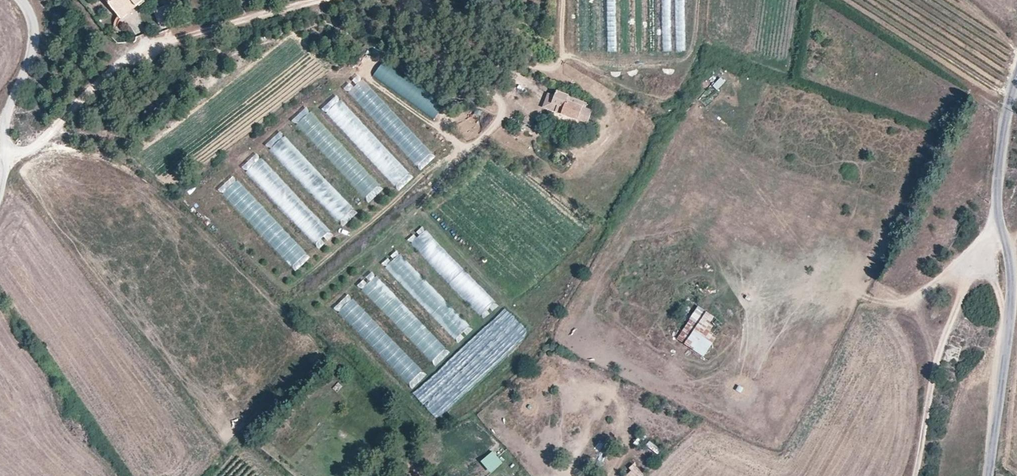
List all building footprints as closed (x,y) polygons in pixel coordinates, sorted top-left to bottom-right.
[(136,6),(143,0),(107,0),(118,14),(133,2),(136,6)] [(121,18),(136,6),(133,2),(118,14),(121,18)] [(173,18),(168,6),(154,11),(159,24),(173,18)] [(384,63),(373,78),(433,121),(444,105),(384,63)] [(592,112),(585,109),(587,104),(556,92),(555,96),(552,103),(558,106),(555,112),(587,124),(592,112)] [(552,103),(555,96),(549,93),(543,107),(555,112),(558,106),(552,103)] [(379,184),(311,113),(295,128),(363,199),(379,184)] [(353,207),(285,137),(270,152),(338,222),(353,207)] [(498,300),(425,228),(409,245),(481,317),(498,300)] [(472,325),(399,253),(383,269),(455,341),(472,325)] [(700,306),(677,338),(702,356),(725,324),(700,306)] [(646,447),(658,454),(661,449),(650,441),(646,447)] [(493,452),(483,462),(492,472),(502,462),(493,452)] [(623,475),(642,475),(644,474),(635,465),(623,475)]
